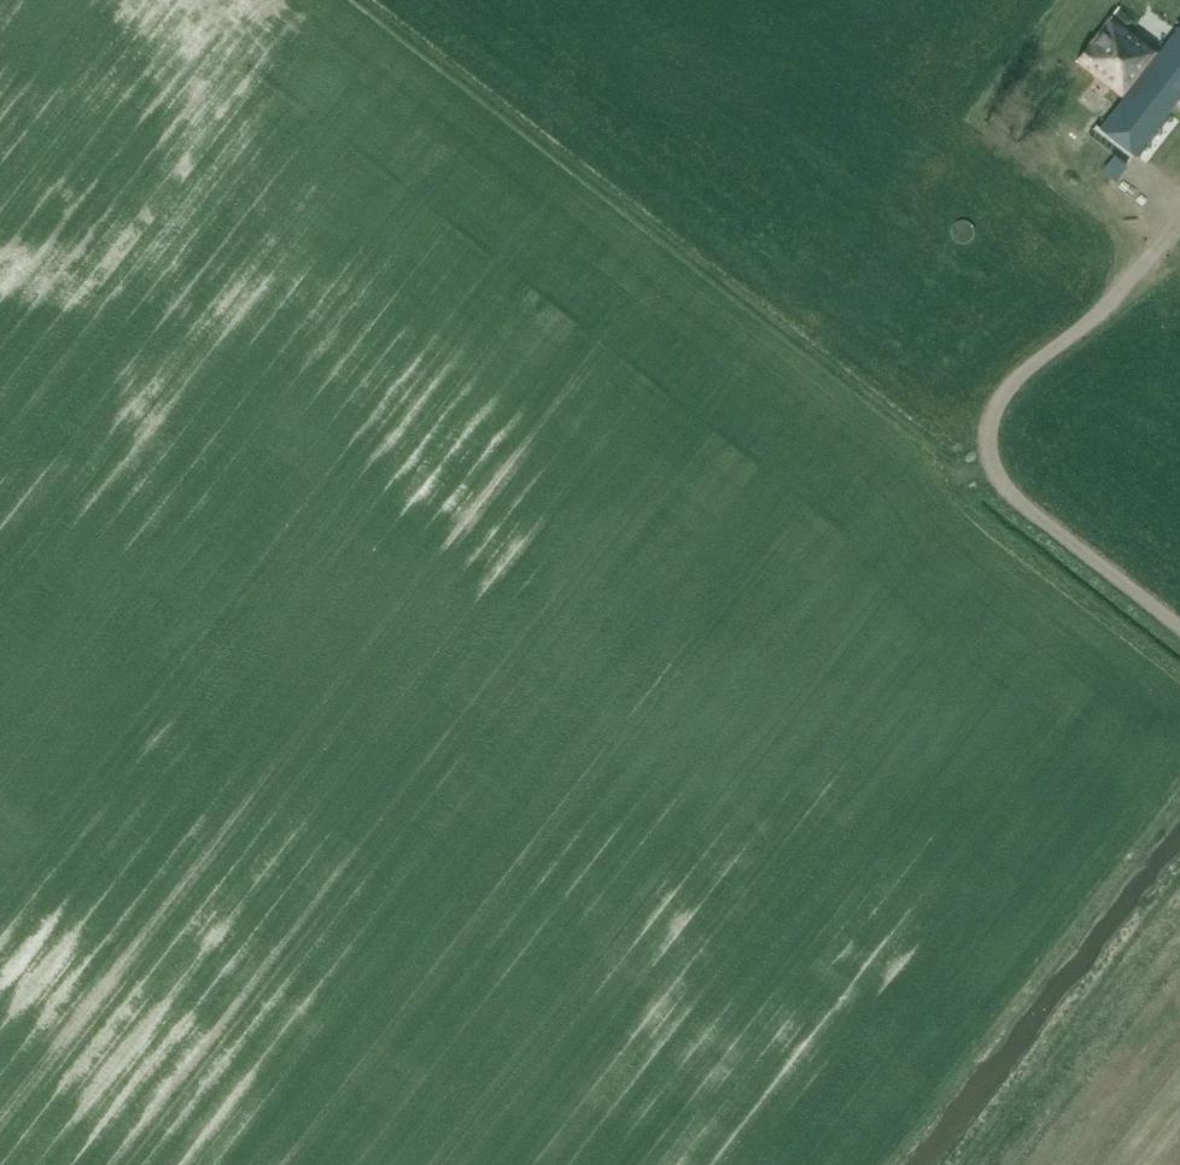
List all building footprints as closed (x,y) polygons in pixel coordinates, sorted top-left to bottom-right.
[(1111,17),(1077,61),(1123,97),(1157,52),(1111,17)] [(1099,127),(1135,154),(1179,97),(1179,23),(1157,52),(1123,97),(1099,127)]
